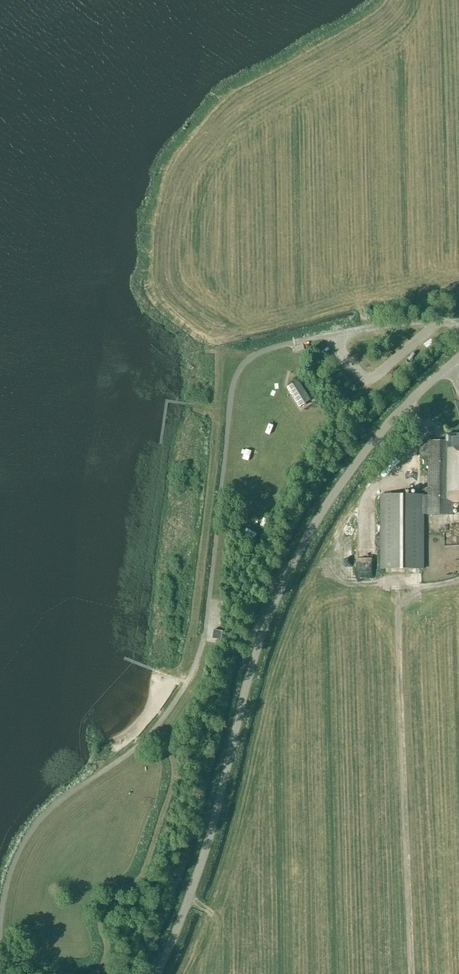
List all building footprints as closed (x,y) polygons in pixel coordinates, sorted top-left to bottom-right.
[(309,401),(300,385),(291,391),(301,406),(309,401)] [(428,514),(428,515),(453,515),(454,502),(458,503),(458,434),(446,434),(446,440),(428,440),(428,443),(420,443),(420,455),(428,455),(428,495),(424,495),(381,494),(381,569),(425,569),(424,514),(428,514)] [(260,447),(262,441),(249,437),(247,442),(260,447)] [(247,523),(253,521),(251,514),(245,516),(247,523)] [(213,638),(222,640),(223,631),(214,629),(213,638)]
